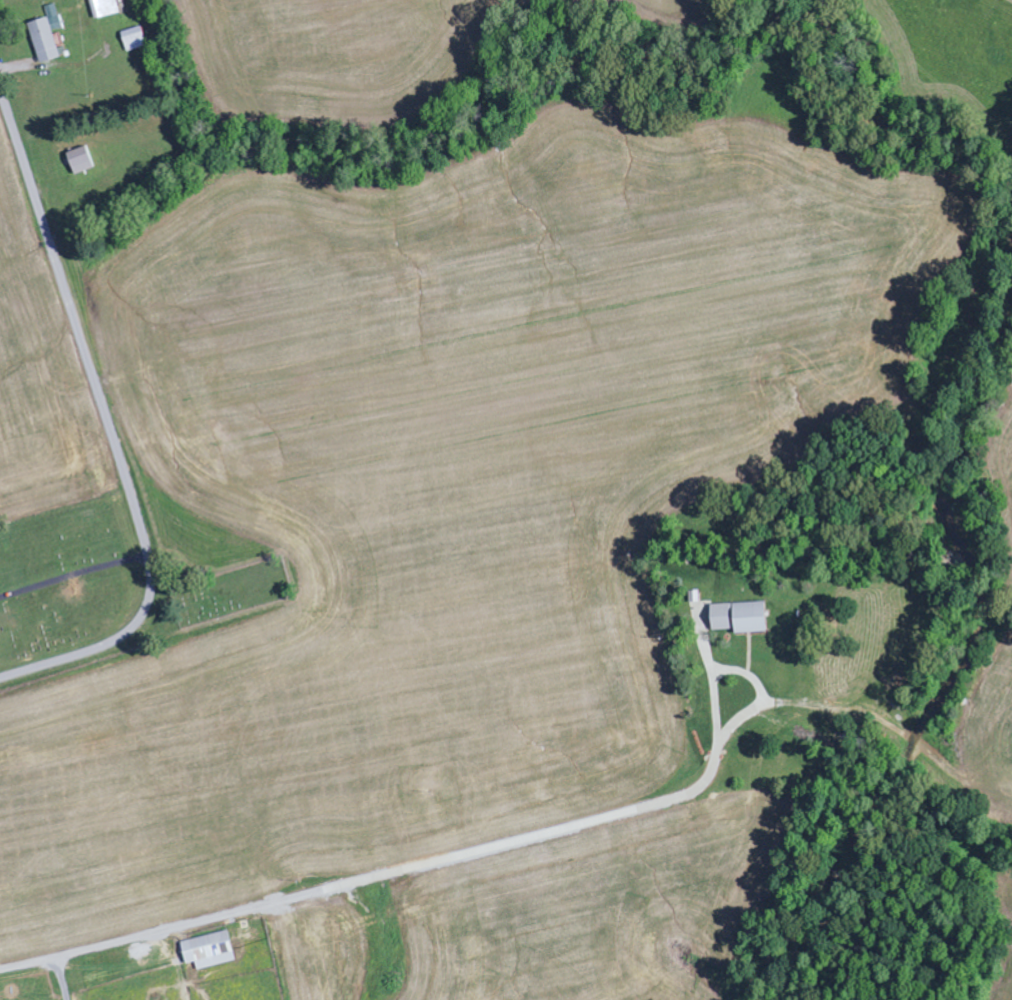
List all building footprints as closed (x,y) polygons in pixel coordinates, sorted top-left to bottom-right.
[(97,20),(121,13),(118,0),(91,0),(97,20)] [(62,58),(56,31),(64,29),(59,4),(47,7),(50,18),(32,23),(41,63),(62,58)] [(123,33),(129,52),(149,45),(143,26),(123,33)] [(69,154),(77,176),(97,168),(89,147),(69,154)] [(713,605),(714,631),(736,630),(736,634),(770,633),(769,603),(713,605)] [(238,962),(231,932),(183,943),(188,965),(197,963),(199,971),(238,962)]
